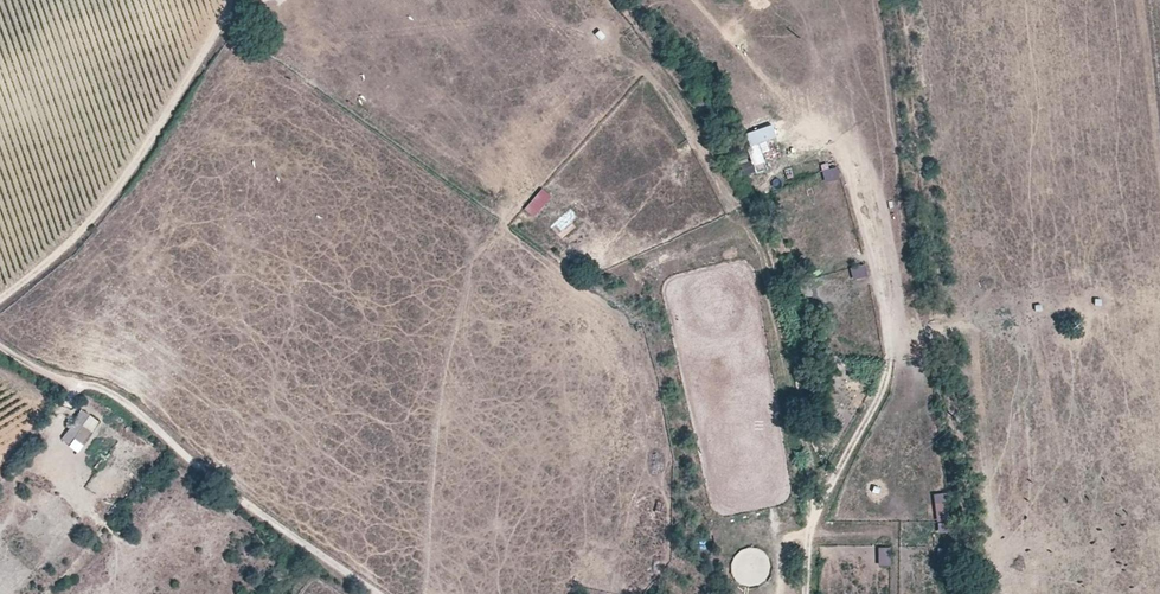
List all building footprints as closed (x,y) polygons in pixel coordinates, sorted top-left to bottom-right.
[(763,159),(772,157),(767,140),(776,138),(772,124),(744,132),(755,172),(766,169),(763,159)] [(821,172),(826,182),(839,176),(834,166),(821,172)] [(540,187),(522,211),(532,219),(551,196),(540,187)] [(852,279),(868,275),(865,264),(849,268),(852,279)] [(90,417),(80,410),(62,439),(71,445),(90,417)] [(934,493),(936,532),(954,531),(952,492),(934,493)] [(877,564),(889,564),(890,547),(877,546),(877,564)]
